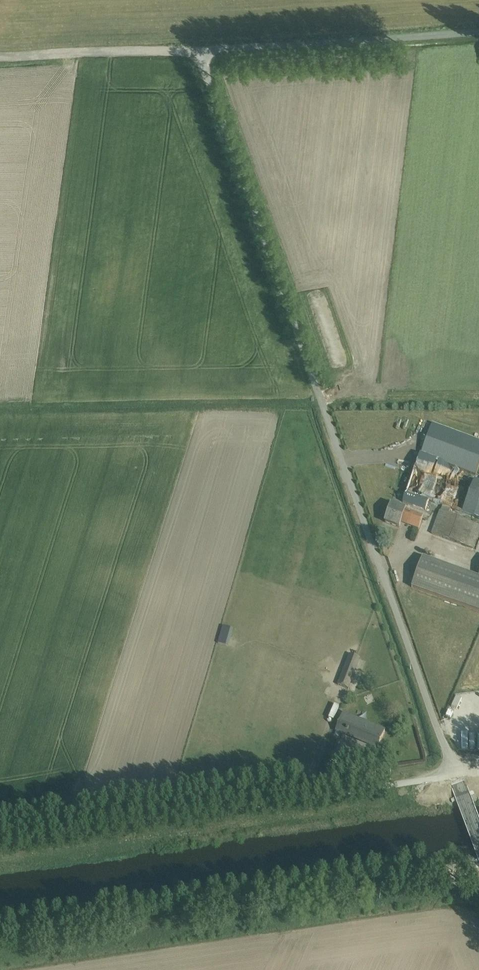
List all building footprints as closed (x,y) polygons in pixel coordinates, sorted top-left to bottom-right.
[(254,314),(269,311),(268,304),(252,308),(254,314)] [(420,455),(475,475),(478,466),(478,441),(433,423),(420,455)] [(417,466),(403,502),(431,512),(437,495),(446,498),(453,479),(417,466)] [(392,505),(385,523),(399,528),(401,523),(419,529),(424,515),(392,505)] [(431,533),(474,549),(478,534),(478,526),(449,514),(451,509),(443,506),(441,511),(440,511),(431,533)] [(478,577),(423,557),(412,587),(478,612),(478,577)] [(219,641),(218,643),(229,646),(234,629),(223,626),(219,641)] [(350,654),(338,685),(349,689),(361,659),(350,654)] [(343,713),(336,730),(342,733),(378,748),(385,731),(343,713)]
